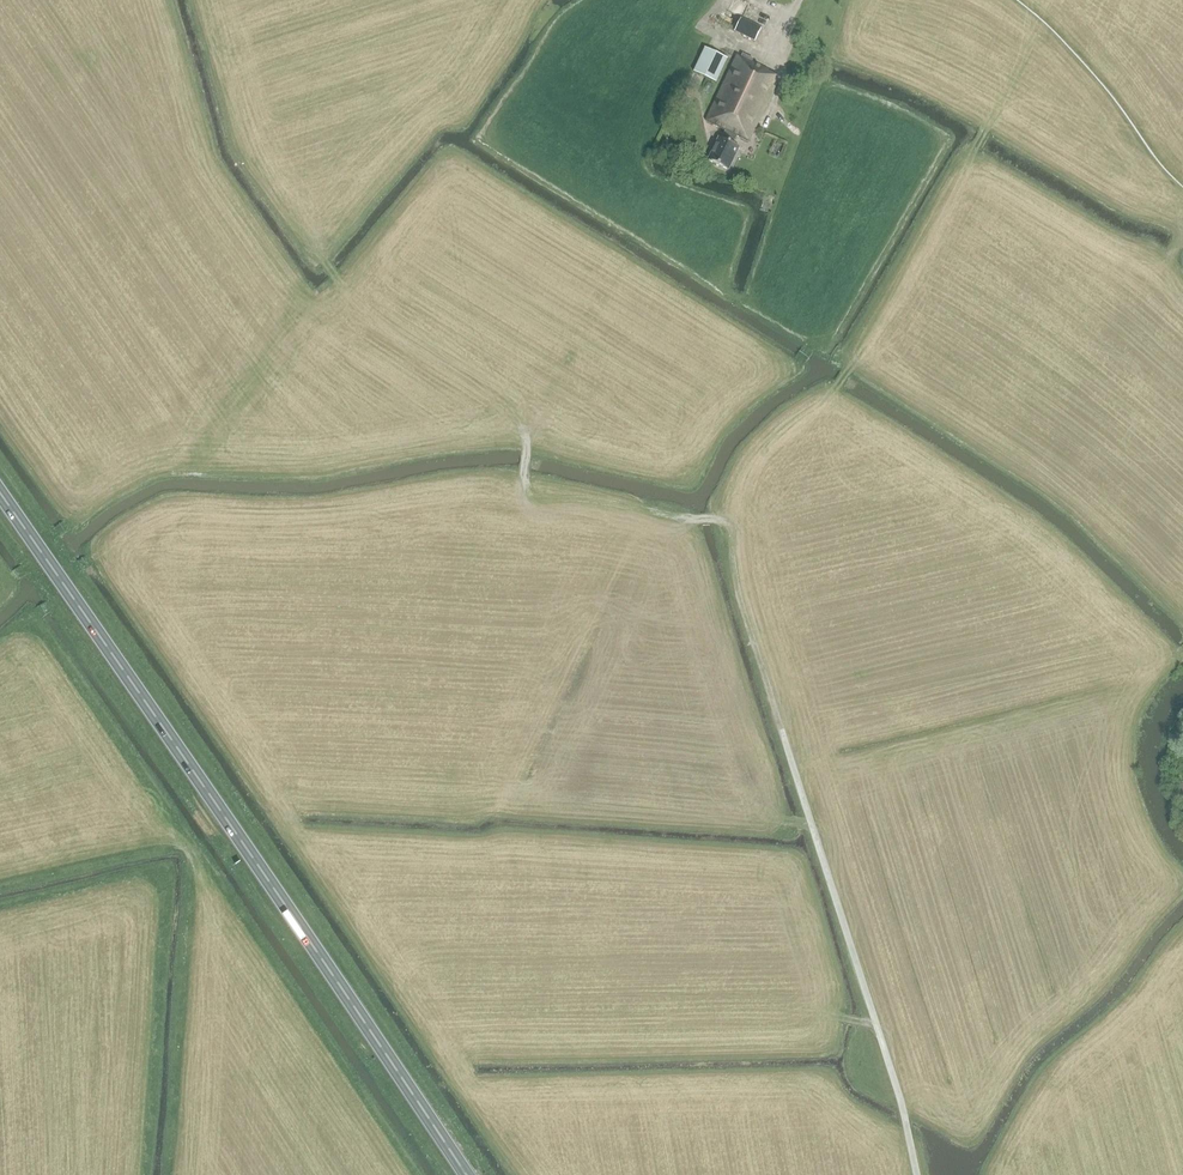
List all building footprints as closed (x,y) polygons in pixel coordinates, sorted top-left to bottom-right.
[(754,41),(760,28),(741,18),(735,31),(754,41)] [(726,58),(703,47),(691,72),(715,83),(726,58)] [(736,136),(748,142),(779,78),(767,72),(768,71),(751,63),(753,59),(743,54),(741,58),(737,56),(706,121),(725,131),(722,139),(719,137),(708,160),(728,170),(739,147),(733,144),(736,136)]
